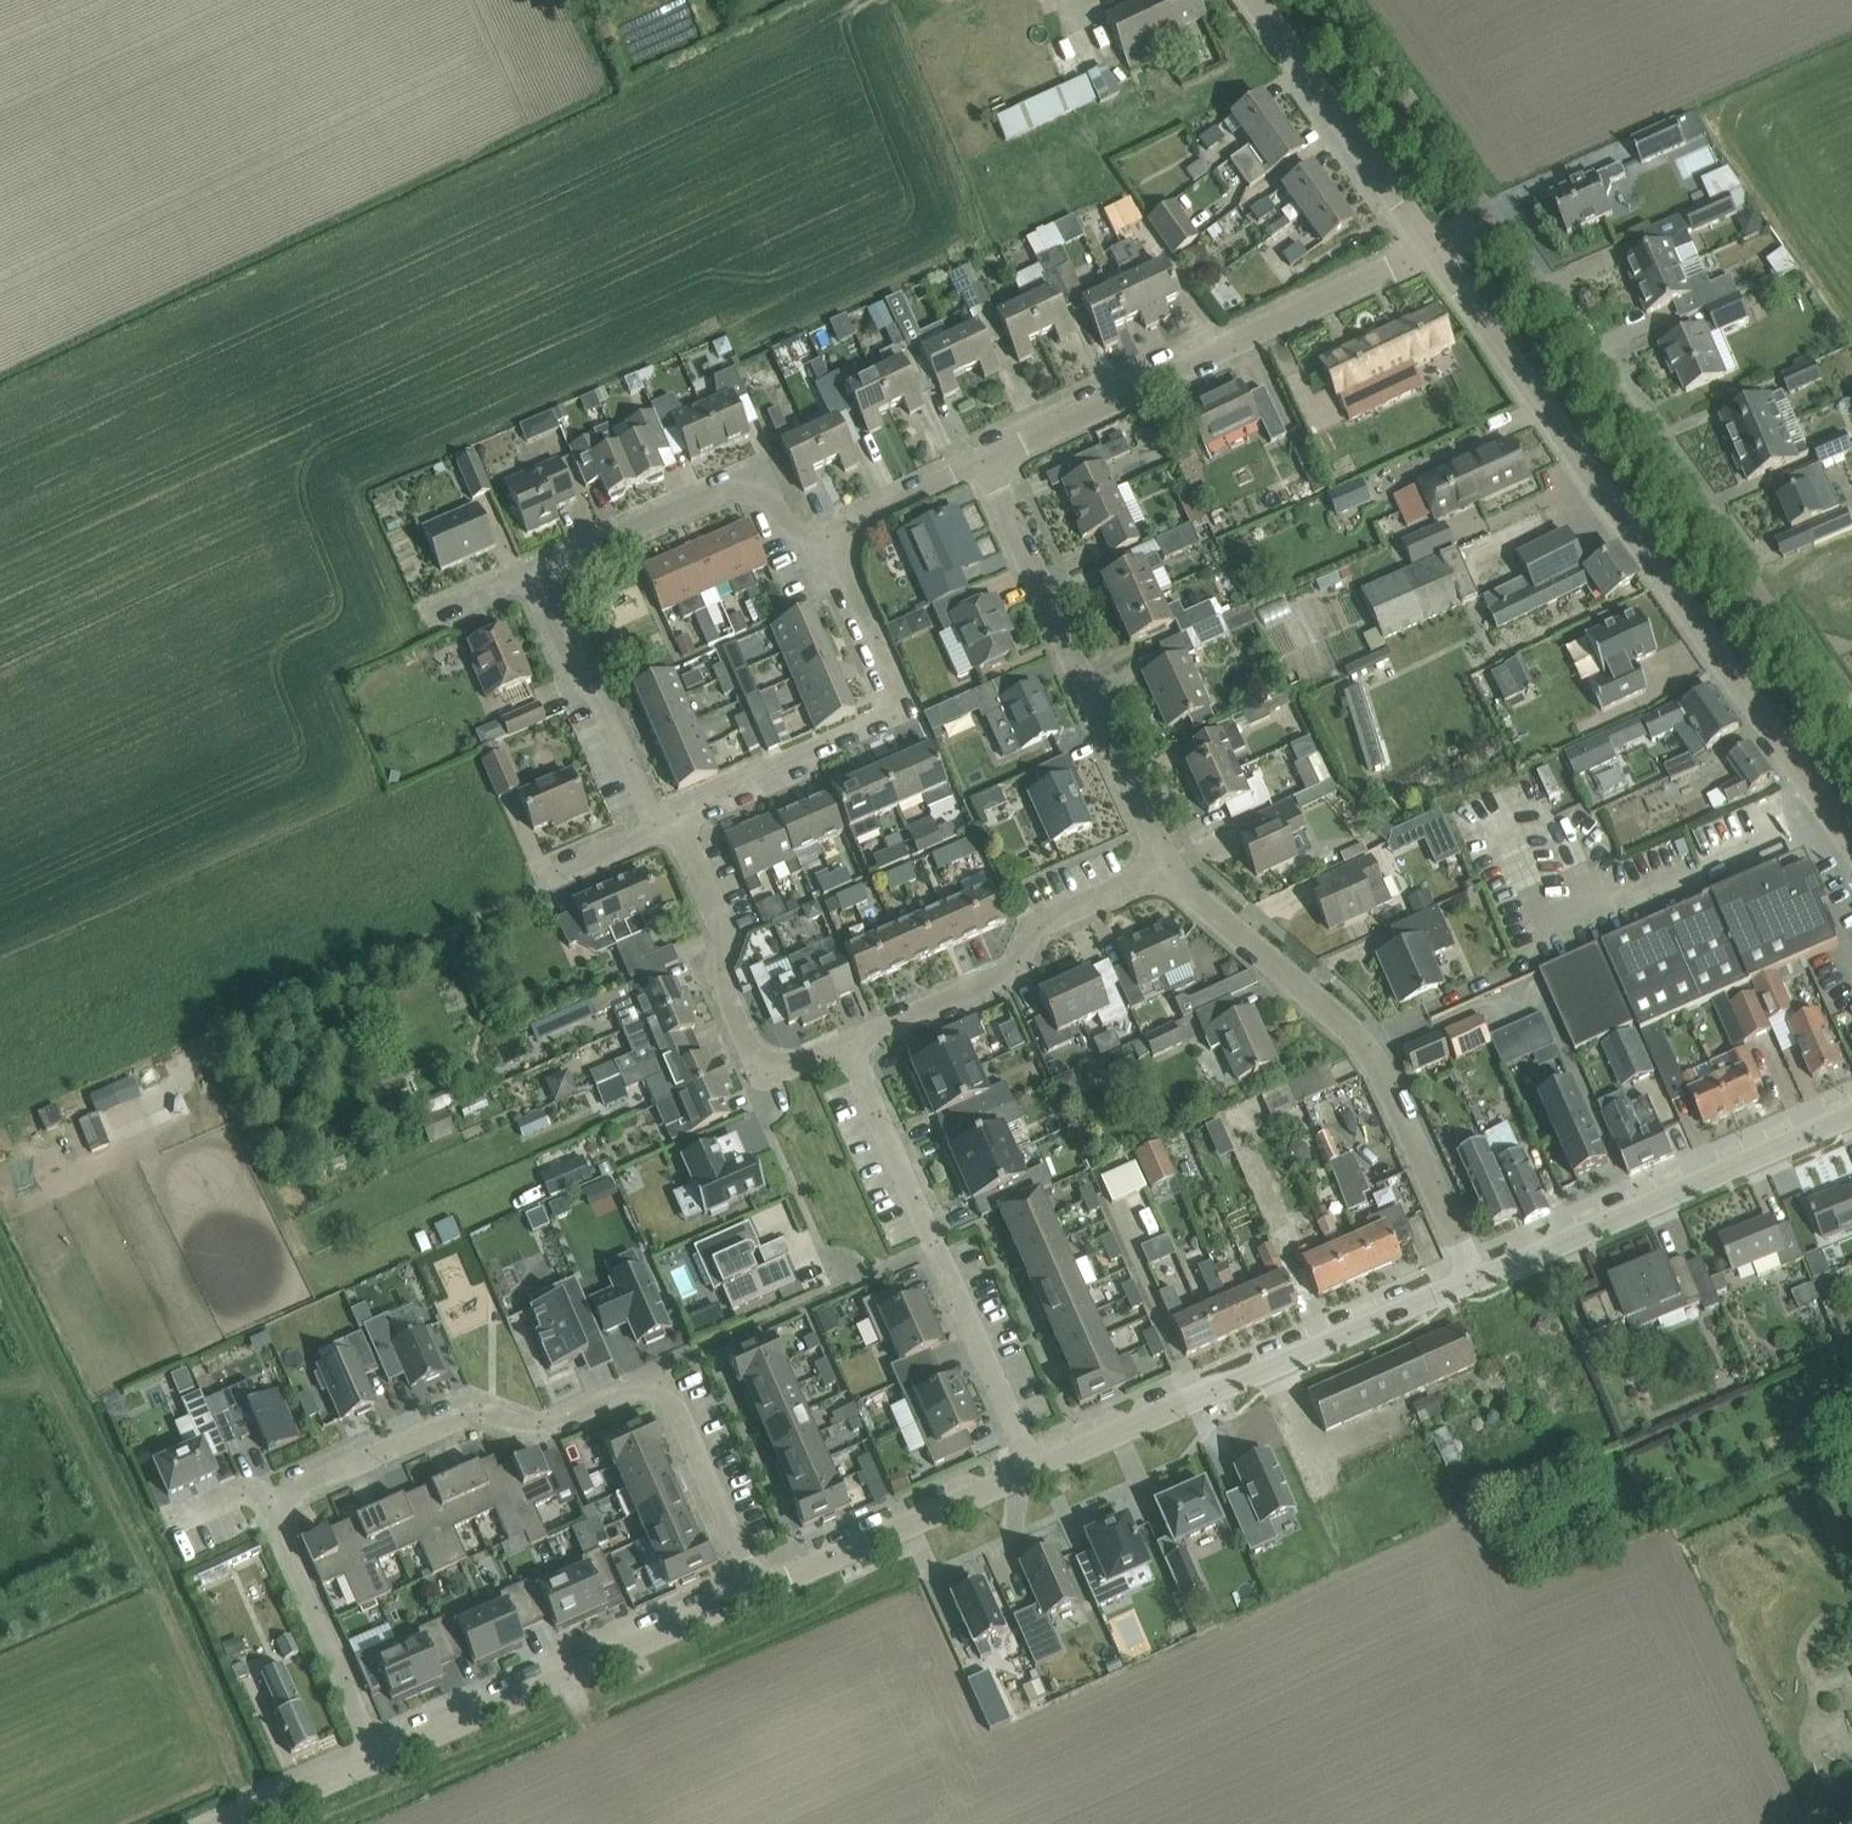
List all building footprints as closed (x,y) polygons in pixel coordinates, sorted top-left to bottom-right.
[(1205,17),(1198,0),(1127,0),(1130,6),(1104,18),(1128,69),(1186,42),(1180,29),(1205,17)] [(1118,96),(1106,68),(1088,76),(1100,104),(1118,96)] [(1005,141),(1093,99),(1083,76),(994,119),(1005,141)] [(1230,118),(1223,123),(1232,136),(1239,131),(1250,146),(1281,123),(1261,96),(1242,110),(1230,118)] [(1677,122),(1633,142),(1643,164),(1687,145),(1677,122)] [(1250,146),(1230,160),(1250,188),(1270,174),(1281,166),(1301,151),(1281,123),(1250,146)] [(1207,150),(1223,139),(1216,130),(1201,141),(1207,150)] [(1195,182),(1210,171),(1201,160),(1186,171),(1195,182)] [(1613,214),(1606,197),(1608,196),(1612,185),(1611,183),(1626,176),(1621,164),(1551,195),(1568,233),(1613,214)] [(1303,216),(1332,195),(1312,167),(1283,188),(1303,216)] [(1727,167),(1717,171),(1727,194),(1742,188),(1727,167)] [(1352,223),(1332,195),(1303,216),(1322,243),(1352,223)] [(1729,195),(1686,214),(1693,233),(1737,214),(1729,195)] [(1257,220),(1272,209),(1266,200),(1250,211),(1257,220)] [(1147,219),(1172,255),(1196,238),(1171,202),(1147,219)] [(1075,218),(1062,224),(1070,242),(1083,236),(1075,218)] [(1217,226),(1207,233),(1213,241),(1222,233),(1217,226)] [(1683,268),(1676,252),(1694,243),(1688,231),(1646,251),(1624,261),(1636,289),(1683,268)] [(1139,258),(1129,239),(1119,244),(1129,263),(1139,258)] [(1129,263),(1119,244),(1109,249),(1119,268),(1129,263)] [(1289,266),(1305,255),(1297,245),(1282,256),(1289,266)] [(1126,323),(1109,288),(1105,279),(1079,292),(1066,264),(1064,265),(1057,248),(1047,253),(1069,301),(1080,296),(1105,349),(1118,343),(1111,330),(1126,323)] [(1069,301),(1047,253),(1037,257),(1045,274),(1043,276),(1046,281),(1020,293),(1024,301),(1040,337),(1054,330),(1060,343),(1073,337),(1060,310),(1071,305),(1069,301)] [(1158,324),(1135,276),(1129,263),(1119,268),(1125,281),(1109,288),(1126,323),(1140,316),(1146,329),(1158,324)] [(1163,305),(1179,298),(1162,263),(1135,276),(1158,324),(1169,318),(1163,305)] [(1741,292),(1732,273),(1712,283),(1707,272),(1689,280),(1683,268),(1636,289),(1647,314),(1698,292),(1706,310),(1708,309),(1708,310),(1742,295),(1741,292)] [(979,306),(971,289),(963,271),(948,278),(957,296),(960,294),(969,311),(979,306)] [(1222,280),(1210,288),(1226,310),(1238,302),(1222,280)] [(990,301),(982,284),(971,289),(979,306),(990,301)] [(1040,337),(1024,301),(1010,308),(1004,295),(990,301),(1009,341),(1019,363),(1032,357),(1026,344),(1040,337)] [(1726,374),(1711,343),(1715,341),(1712,335),(1721,330),(1721,331),(1752,316),(1742,295),(1708,310),(1713,322),(1661,345),(1674,375),(1678,373),(1687,392),(1709,383),(1726,374)] [(1410,367),(1451,347),(1434,310),(1408,322),(1407,320),(1321,361),(1349,420),(1419,387),(1410,367)] [(915,338),(907,320),(896,325),(905,343),(915,338)] [(912,387),(902,365),(913,360),(905,343),(896,325),(886,330),(895,347),(880,354),(887,369),(874,375),(889,409),(903,402),(910,415),(923,409),(912,387)] [(998,373),(988,351),(975,325),(948,338),(965,373),(979,366),(985,379),(998,373)] [(965,373),(948,338),(921,351),(934,377),(944,399),(957,392),(951,379),(965,373)] [(840,375),(830,357),(821,361),(830,380),(840,375)] [(830,380),(821,361),(811,366),(820,385),(830,380)] [(1815,361),(1782,375),(1791,395),(1823,381),(1815,361)] [(749,437),(735,403),(748,397),(735,369),(714,378),(717,400),(702,407),(720,449),(749,437)] [(889,409),(874,375),(859,382),(852,369),(830,379),(847,415),(857,410),(869,434),(882,428),(875,415),(889,409)] [(1286,434),(1274,410),(1263,388),(1245,398),(1239,384),(1186,409),(1204,448),(1261,420),(1271,442),(1286,434)] [(1771,396),(1758,402),(1721,418),(1726,429),(1723,431),(1732,452),(1785,429),(1776,408),(1788,403),(1783,391),(1771,397),(1771,396)] [(720,449),(702,407),(686,414),(672,396),(651,405),(653,412),(663,434),(677,428),(691,462),(720,449)] [(827,410),(832,421),(835,419),(846,414),(841,403),(827,410)] [(564,406),(553,411),(558,423),(569,418),(564,406)] [(786,429),(777,410),(767,415),(775,433),(786,429)] [(553,411),(518,426),(526,444),(560,429),(558,423),(553,411)] [(656,458),(669,452),(671,451),(663,434),(653,412),(625,424),(630,435),(626,443),(618,446),(635,486),(645,482),(651,485),(664,479),(662,475),(663,474),(656,458)] [(858,466),(835,419),(832,421),(809,432),(825,466),(839,459),(845,472),(858,466)] [(635,486),(618,446),(609,426),(595,433),(597,437),(569,449),(586,488),(601,482),(608,498),(609,497),(611,502),(624,496),(627,490),(635,486)] [(1793,447),(1785,429),(1732,452),(1740,471),(1743,469),(1748,480),(1798,459),(1798,458),(1810,453),(1805,442),(1793,447)] [(825,466),(809,432),(782,445),(804,492),(817,486),(811,473),(825,466)] [(1119,432),(1109,437),(1113,445),(1123,441),(1119,432)] [(1813,448),(1821,465),(1851,451),(1851,447),(1846,433),(1813,448)] [(1129,454),(1123,441),(1113,445),(1102,450),(1107,463),(1108,464),(1129,454)] [(1509,468),(1520,463),(1510,441),(1488,451),(1417,481),(1425,502),(1507,465),(1509,468)] [(1115,491),(1103,465),(1107,463),(1102,450),(1101,448),(1067,463),(1074,479),(1062,484),(1074,510),(1115,491)] [(491,492),(475,456),(457,464),(473,499),(491,492)] [(553,508),(575,499),(558,461),(524,476),(528,484),(509,492),(514,503),(512,511),(519,514),(527,534),(558,520),(553,508)] [(1433,519),(1505,488),(1527,478),(1520,463),(1509,468),(1507,465),(1425,502),(1433,519)] [(1795,491),(1780,498),(1793,529),(1840,509),(1821,465),(1789,479),(1795,491)] [(1316,494),(1329,487),(1319,467),(1269,491),(1279,514),(1317,496),(1316,494)] [(1368,501),(1360,482),(1329,495),(1337,515),(1368,501)] [(1208,485),(1192,493),(1197,504),(1214,496),(1208,485)] [(1137,543),(1126,518),(1127,518),(1115,491),(1074,510),(1081,524),(1077,526),(1083,538),(1102,530),(1113,554),(1137,543)] [(1197,504),(1184,511),(1190,523),(1203,517),(1197,504)] [(495,548),(476,506),(423,529),(441,571),(495,548)] [(1807,528),(1815,545),(1851,529),(1851,521),(1847,510),(1807,528)] [(979,563),(956,511),(906,533),(922,567),(915,570),(932,605),(964,591),(966,590),(958,573),(979,563)] [(767,566),(748,522),(721,534),(747,592),(755,588),(758,587),(752,573),(767,566)] [(1200,543),(1190,523),(1155,540),(1164,560),(1200,543)] [(1443,523),(1401,542),(1411,564),(1453,545),(1443,523)] [(1616,592),(1635,578),(1636,578),(1615,549),(1586,570),(1583,566),(1582,566),(1565,532),(1544,543),(1517,555),(1527,576),(1481,596),(1496,628),(1591,584),(1604,601),(1616,592)] [(747,592),(721,534),(695,545),(714,590),(729,583),(735,597),(747,592)] [(714,590),(695,545),(669,556),(694,615),(706,610),(700,596),(714,590)] [(1477,599),(1454,549),(1360,591),(1377,630),(1382,641),(1477,599)] [(1156,593),(1148,577),(1164,569),(1157,555),(1101,580),(1116,611),(1156,593)] [(694,615),(669,556),(642,568),(662,613),(677,606),(683,620),(694,615)] [(1347,567),(1338,571),(1342,580),(1351,576),(1347,567)] [(755,588),(747,592),(750,601),(759,597),(755,588)] [(1005,636),(1011,633),(995,598),(972,608),(964,591),(932,605),(940,624),(952,619),(976,671),(985,667),(992,669),(1002,665),(1005,657),(1013,653),(1005,636)] [(1181,634),(1216,618),(1209,601),(1184,613),(1179,603),(1163,610),(1156,593),(1116,611),(1131,644),(1176,623),(1181,634)] [(749,603),(743,605),(751,622),(757,619),(749,603)] [(1229,612),(1221,616),(1230,636),(1256,624),(1247,603),(1229,612)] [(821,636),(810,611),(771,628),(782,654),(821,637),(821,636)] [(740,612),(727,618),(734,635),(748,629),(740,612)] [(913,635),(926,628),(919,614),(905,621),(913,635)] [(1651,654),(1632,614),(1579,639),(1597,677),(1584,683),(1598,713),(1641,692),(1628,664),(1651,654)] [(1221,616),(1216,618),(1181,634),(1182,636),(1186,633),(1195,652),(1230,636),(1221,616)] [(532,679),(523,658),(516,644),(512,646),(505,628),(468,644),(476,662),(472,663),(487,698),(532,679)] [(711,628),(702,632),(708,647),(717,643),(711,628)] [(1382,641),(1377,630),(1365,636),(1372,652),(1385,646),(1382,641)] [(828,633),(821,636),(821,637),(782,654),(793,679),(832,662),(833,663),(839,660),(828,633)] [(687,635),(674,641),(682,658),(695,652),(687,635)] [(747,669),(736,643),(723,649),(734,675),(747,669)] [(1215,721),(1185,655),(1144,674),(1152,692),(1156,690),(1171,723),(1168,725),(1168,726),(1187,718),(1190,721),(1194,731),(1215,721)] [(1390,667),(1384,655),(1358,667),(1364,679),(1390,667)] [(843,688),(833,663),(832,662),(793,679),(804,705),(843,688)] [(728,678),(722,664),(712,668),(718,682),(728,678)] [(1531,690),(1521,667),(1506,674),(1516,697),(1531,690)] [(759,694),(747,669),(734,675),(745,700),(759,694)] [(684,696),(673,670),(634,687),(645,713),(684,696)] [(734,692),(728,678),(718,682),(724,696),(734,692)] [(1045,714),(1033,688),(1036,686),(1036,685),(1012,696),(1004,678),(970,694),(982,719),(1004,709),(1022,749),(1058,733),(1048,713),(1045,714)] [(855,714),(843,688),(804,705),(816,731),(855,714)] [(1384,768),(1362,688),(1346,692),(1367,773),(1384,768)] [(1653,740),(1673,731),(1691,753),(1664,766),(1670,780),(1699,768),(1695,758),(1708,748),(1720,741),(1739,727),(1711,688),(1679,710),(1676,704),(1654,715),(1644,720),(1618,730),(1568,753),(1579,776),(1619,758),(1627,753),(1624,746),(1650,734),(1653,740)] [(1296,707),(1289,693),(1243,714),(1249,728),(1296,707)] [(770,720),(759,694),(745,700),(756,726),(770,720)] [(695,722),(684,696),(645,713),(656,739),(695,722)] [(947,704),(924,714),(932,732),(940,728),(955,722),(947,704)] [(545,722),(538,706),(502,721),(509,737),(545,722)] [(750,728),(744,715),(734,719),(740,733),(750,728)] [(781,746),(770,720),(756,726),(768,752),(781,746)] [(706,747),(695,722),(656,739),(667,764),(706,747)] [(1199,758),(1185,764),(1190,773),(1186,775),(1193,790),(1238,769),(1231,755),(1246,748),(1235,725),(1234,724),(1214,733),(1192,743),(1193,745),(1199,758)] [(756,742),(750,728),(740,733),(746,746),(756,742)] [(519,790),(503,754),(500,755),(495,743),(478,750),(499,798),(519,790)] [(952,799),(930,747),(919,752),(916,745),(903,751),(923,796),(928,809),(952,799)] [(1774,777),(1752,745),(1732,759),(1729,761),(1741,778),(1721,786),(1728,802),(1755,791),(1774,777)] [(718,773),(706,747),(667,764),(678,790),(718,773)] [(923,796),(903,751),(888,757),(891,764),(881,768),(879,762),(878,762),(898,807),(923,796)] [(1294,766),(1306,792),(1330,781),(1318,754),(1294,766)] [(1089,826),(1075,794),(1084,790),(1068,755),(1046,765),(1034,770),(1041,787),(1030,792),(1042,820),(1053,842),(1089,826)] [(898,807),(878,762),(877,762),(880,769),(871,773),(868,766),(854,772),(874,818),(898,807)] [(1238,769),(1193,790),(1201,806),(1204,804),(1208,814),(1225,806),(1248,795),(1255,808),(1270,801),(1259,778),(1244,784),(1238,769)] [(389,772),(388,783),(396,784),(398,774),(389,772)] [(880,831),(874,818),(854,772),(840,778),(843,785),(832,790),(855,842),(880,831)] [(588,814),(570,774),(519,796),(534,831),(552,823),(554,829),(588,814)] [(1336,793),(1330,781),(1306,792),(1312,804),(1336,793)] [(1721,786),(1707,792),(1714,808),(1728,802),(1721,786)] [(842,832),(837,819),(827,797),(802,807),(818,843),(842,832)] [(1312,851),(1289,803),(1266,814),(1244,824),(1250,839),(1242,843),(1257,876),(1279,866),(1312,851)] [(802,807),(779,818),(778,818),(794,854),(794,853),(818,843),(802,807)] [(794,854),(778,818),(779,818),(777,814),(751,825),(770,869),(785,863),(790,876),(802,871),(794,853),(794,854)] [(957,836),(952,824),(937,830),(943,842),(957,836)] [(770,869),(751,825),(724,836),(750,895),(762,890),(756,876),(770,869)] [(943,842),(937,830),(936,826),(911,837),(918,853),(943,842)] [(1451,828),(1428,839),(1440,865),(1463,854),(1451,828)] [(977,836),(958,844),(945,850),(951,864),(964,859),(964,857),(982,849),(977,836)] [(1363,843),(1340,853),(1345,863),(1367,853),(1363,843)] [(908,857),(903,844),(889,850),(894,863),(908,857)] [(894,863),(889,850),(873,857),(879,870),(894,863)] [(951,864),(945,850),(932,856),(938,870),(951,864)] [(1389,903),(1379,881),(1369,857),(1343,869),(1349,882),(1315,898),(1329,930),(1351,919),(1389,903)] [(916,880),(910,865),(897,871),(903,885),(916,880)] [(1704,900),(1603,944),(1639,1025),(1642,1033),(1661,1024),(1688,1012),(1702,1006),(1714,1001),(1726,995),(1752,984),(1778,972),(1839,945),(1823,908),(1828,905),(1822,892),(1822,893),(1810,867),(1798,872),(1784,877),(1781,869),(1776,872),(1775,871),(1715,897),(1714,895),(1704,900)] [(852,881),(847,869),(833,875),(838,888),(852,881)] [(903,885),(897,871),(884,877),(890,891),(903,885)] [(659,952),(643,915),(659,908),(644,872),(608,887),(632,939),(641,960),(646,973),(647,976),(664,969),(678,962),(672,947),(659,952)] [(838,888),(833,875),(818,882),(824,894),(838,888)] [(868,901),(862,886),(849,892),(855,906),(868,901)] [(1006,923),(999,904),(990,886),(966,897),(982,934),(1006,923)] [(641,960),(632,939),(608,887),(573,902),(577,911),(557,919),(568,946),(608,929),(630,980),(646,973),(641,960)] [(1429,890),(1407,900),(1415,917),(1437,908),(1429,890)] [(855,906),(849,892),(836,898),(842,912),(855,906)] [(1028,907),(1022,894),(1009,900),(1015,913),(1028,907)] [(779,896),(757,905),(764,923),(787,914),(779,896)] [(982,934),(966,897),(941,907),(957,944),(982,934)] [(795,900),(785,904),(789,913),(799,909),(795,900)] [(817,903),(803,909),(809,923),(823,917),(817,903)] [(957,944),(941,907),(917,918),(933,955),(957,944)] [(1441,986),(1428,956),(1434,953),(1434,956),(1444,952),(1444,949),(1453,946),(1437,908),(1415,917),(1423,935),(1378,955),(1400,1004),(1422,994),(1441,986)] [(933,955),(917,918),(893,928),(909,965),(933,955)] [(1190,964),(1170,920),(1157,925),(1159,929),(1145,936),(1164,976),(1190,964)] [(909,965),(893,928),(870,938),(885,976),(909,965)] [(1164,976),(1145,936),(1131,942),(1129,938),(1117,944),(1129,970),(1115,976),(1118,982),(1131,1011),(1145,1004),(1137,989),(1164,976)] [(885,976),(870,938),(844,950),(860,986),(885,976)] [(1639,1025),(1603,944),(1602,943),(1540,971),(1577,1053),(1639,1025)] [(854,991),(838,954),(818,963),(811,949),(788,959),(794,973),(815,1022),(827,1017),(825,1010),(836,1005),(834,1000),(854,991)] [(1235,960),(1222,966),(1228,979),(1241,973),(1235,960)] [(815,1022),(794,973),(771,983),(763,964),(749,970),(766,1008),(767,1007),(765,1002),(776,997),(789,1026),(800,1021),(803,1027),(815,1022)] [(691,1002),(686,990),(679,993),(674,981),(670,983),(664,969),(647,976),(645,977),(645,979),(590,1003),(596,1017),(614,1009),(624,1032),(691,1002)] [(1128,1017),(1113,984),(1099,990),(1089,969),(1063,981),(1083,1023),(1098,1016),(1104,1028),(1128,1017)] [(1795,1011),(1778,972),(1752,984),(1757,993),(1770,1022),(1795,1011)] [(1083,1023),(1063,981),(1037,993),(1047,1014),(1034,1021),(1049,1054),(1074,1042),(1069,1030),(1083,1023)] [(1197,1013),(1230,998),(1224,984),(1191,999),(1197,1013)] [(1773,1030),(1770,1022),(1757,993),(1730,1005),(1726,995),(1714,1001),(1721,1016),(1733,1011),(1746,1042),(1773,1030)] [(1272,1064),(1258,1035),(1262,1033),(1251,1010),(1238,1016),(1230,998),(1197,1013),(1194,1014),(1211,1050),(1222,1045),(1237,1080),(1252,1073),(1253,1076),(1258,1074),(1257,1071),(1272,1064)] [(677,1053),(671,1039),(695,1029),(690,1017),(696,1014),(691,1002),(624,1032),(634,1055),(616,1063),(617,1066),(595,1076),(600,1087),(622,1077),(640,1069),(677,1053)] [(1702,1006),(1688,1012),(1694,1025),(1701,1022),(1705,1013),(1702,1006)] [(1842,1066),(1833,1043),(1819,1012),(1790,1025),(1813,1078),(1842,1066)] [(1542,1014),(1516,1026),(1530,1057),(1556,1045),(1542,1014)] [(1490,1037),(1481,1015),(1444,1032),(1456,1060),(1493,1043),(1490,1037)] [(976,1018),(906,1048),(914,1065),(912,1066),(917,1075),(911,1078),(918,1094),(975,1069),(965,1046),(985,1038),(976,1018)] [(550,1021),(532,1028),(538,1042),(556,1034),(550,1021)] [(1642,1033),(1663,1079),(1682,1071),(1661,1024),(1642,1033)] [(1172,1025),(1144,1039),(1154,1059),(1182,1044),(1172,1025)] [(1530,1057),(1516,1026),(1490,1037),(1493,1043),(1504,1068),(1530,1057)] [(1655,1076),(1634,1032),(1603,1047),(1624,1091),(1655,1076)] [(1449,1058),(1438,1034),(1403,1050),(1413,1073),(1449,1058)] [(1020,1037),(1004,1044),(1009,1055),(1025,1048),(1020,1037)] [(1711,1064),(1717,1079),(1733,1114),(1761,1102),(1753,1085),(1761,1081),(1747,1048),(1711,1064)] [(656,1106),(724,1076),(718,1063),(711,1066),(706,1055),(683,1065),(677,1053),(640,1069),(622,1077),(628,1091),(646,1083),(656,1106)] [(401,1068),(358,1086),(366,1105),(409,1086),(401,1068)] [(569,1069),(547,1079),(556,1101),(579,1092),(569,1069)] [(944,1133),(1014,1102),(1005,1083),(986,1092),(975,1069),(918,1094),(925,1111),(931,1108),(935,1118),(937,1117),(944,1133)] [(1733,1114),(1717,1079),(1701,1086),(1694,1071),(1683,1076),(1705,1126),(1733,1114)] [(1075,1072),(1056,1080),(1064,1098),(1082,1090),(1075,1072)] [(722,1104),(727,1102),(722,1090),(729,1087),(724,1076),(656,1106),(666,1128),(672,1142),(728,1117),(722,1104)] [(132,1082),(104,1093),(112,1113),(140,1102),(132,1082)] [(1540,1097),(1558,1137),(1591,1122),(1573,1083),(1540,1097)] [(1286,1085),(1262,1096),(1272,1120),(1297,1109),(1286,1085)] [(1674,1155),(1649,1097),(1630,1105),(1624,1091),(1599,1102),(1603,1111),(1602,1112),(1630,1175),(1674,1155)] [(99,1096),(75,1106),(82,1120),(105,1110),(99,1096)] [(1022,1121),(1014,1102),(944,1133),(951,1149),(950,1150),(954,1159),(948,1162),(955,1178),(1013,1153),(1002,1130),(1022,1121)] [(62,1133),(77,1125),(67,1103),(53,1109),(62,1133)] [(447,1108),(421,1120),(430,1140),(455,1128),(447,1108)] [(541,1112),(515,1124),(522,1140),(548,1128),(541,1112)] [(1207,1128),(1212,1139),(1226,1133),(1221,1122),(1207,1128)] [(1609,1162),(1591,1122),(1558,1137),(1576,1177),(1609,1162)] [(1540,1190),(1523,1152),(1519,1154),(1506,1124),(1497,1128),(1486,1134),(1526,1223),(1550,1213),(1540,1190)] [(1370,1192),(1352,1153),(1341,1158),(1328,1131),(1317,1137),(1329,1163),(1348,1212),(1366,1204),(1362,1195),(1370,1192)] [(1186,1138),(1167,1146),(1175,1167),(1194,1160),(1186,1138)] [(1458,1154),(1474,1189),(1482,1207),(1480,1208),(1482,1212),(1484,1211),(1491,1228),(1519,1215),(1486,1142),(1458,1154)] [(1290,1146),(1287,1154),(1293,1167),(1306,1161),(1309,1154),(1306,1146),(1298,1143),(1290,1146)] [(752,1158),(726,1170),(714,1144),(682,1158),(693,1184),(691,1185),(704,1215),(710,1212),(712,1216),(728,1209),(727,1205),(765,1189),(752,1158)] [(1174,1178),(1159,1144),(1134,1155),(1150,1189),(1174,1178)] [(1023,1176),(1013,1153),(955,1178),(963,1195),(968,1192),(972,1202),(974,1201),(980,1216),(982,1218),(985,1216),(999,1210),(1038,1193),(1051,1187),(1042,1167),(1023,1176)] [(583,1156),(541,1174),(550,1195),(592,1178),(583,1156)] [(1265,1162),(1251,1168),(1255,1178),(1271,1215),(1286,1209),(1269,1172),(1265,1162)] [(1134,1164),(1101,1179),(1112,1203),(1145,1189),(1134,1164)] [(1079,1190),(1085,1202),(1095,1197),(1090,1186),(1079,1190)] [(1831,1199),(1830,1194),(1810,1202),(1814,1213),(1812,1213),(1814,1218),(1816,1217),(1824,1238),(1851,1227),(1851,1190),(1831,1199)] [(999,1210),(1010,1235),(1049,1218),(1038,1193),(999,1210)] [(1100,1209),(1095,1197),(1085,1202),(1090,1214),(1100,1209)] [(567,1200),(551,1207),(557,1221),(573,1214),(567,1200)] [(1366,1221),(1371,1232),(1358,1237),(1373,1273),(1401,1260),(1395,1248),(1414,1239),(1399,1206),(1366,1221)] [(1373,1273),(1358,1237),(1340,1245),(1326,1211),(1315,1216),(1329,1250),(1330,1249),(1346,1285),(1373,1273)] [(453,1217),(435,1225),(443,1245),(462,1237),(453,1217)] [(1060,1242),(1049,1218),(1010,1235),(1021,1259),(1060,1242)] [(1800,1245),(1791,1223),(1775,1229),(1771,1218),(1721,1238),(1728,1255),(1726,1255),(1728,1260),(1730,1259),(1734,1270),(1776,1253),(1783,1269),(1806,1260),(1800,1245)] [(754,1253),(759,1251),(760,1250),(749,1223),(694,1248),(713,1292),(722,1288),(732,1312),(795,1284),(784,1259),(755,1272),(750,1261),(752,1260),(753,1259),(754,1257),(754,1255),(754,1253)] [(1116,1246),(1111,1234),(1101,1238),(1106,1250),(1116,1246)] [(1163,1261),(1171,1277),(1183,1272),(1166,1234),(1139,1247),(1149,1268),(1163,1261)] [(1070,1266),(1060,1242),(1021,1259),(1031,1283),(1070,1266)] [(1277,1262),(1269,1245),(1258,1250),(1266,1267),(1277,1262)] [(1121,1257),(1116,1246),(1106,1250),(1111,1262),(1121,1257)] [(1346,1285),(1330,1249),(1329,1250),(1310,1258),(1306,1248),(1293,1253),(1299,1266),(1303,1264),(1318,1297),(1346,1285)] [(1718,1297),(1717,1294),(1711,1280),(1702,1259),(1688,1265),(1685,1257),(1668,1264),(1666,1261),(1612,1283),(1615,1290),(1581,1304),(1590,1326),(1594,1335),(1628,1321),(1633,1332),(1685,1311),(1704,1303),(1708,1312),(1722,1306),(1718,1297)] [(1297,1306),(1287,1284),(1277,1262),(1266,1267),(1272,1280),(1255,1288),(1269,1319),(1297,1306)] [(1222,1287),(1214,1270),(1211,1263),(1197,1269),(1214,1306),(1197,1314),(1211,1345),(1241,1331),(1227,1300),(1222,1287)] [(1233,1282),(1226,1265),(1214,1270),(1222,1287),(1233,1282)] [(1081,1290),(1070,1266),(1031,1283),(1035,1293),(1031,1295),(1037,1309),(1081,1290)] [(647,1345),(665,1337),(662,1332),(670,1329),(643,1267),(610,1281),(614,1290),(591,1301),(605,1333),(628,1323),(637,1343),(645,1340),(647,1345)] [(1729,1288),(1724,1275),(1711,1280),(1717,1294),(1729,1288)] [(1828,1279),(1818,1283),(1828,1308),(1839,1304),(1828,1279)] [(1137,1293),(1132,1282),(1122,1286),(1127,1298),(1137,1293)] [(1814,1284),(1792,1293),(1799,1310),(1821,1301),(1814,1284)] [(551,1370),(581,1357),(587,1354),(583,1346),(601,1338),(583,1296),(565,1304),(557,1286),(528,1299),(532,1308),(529,1310),(539,1332),(535,1334),(551,1370)] [(880,1345),(891,1340),(890,1339),(934,1319),(928,1305),(923,1307),(918,1297),(906,1302),(899,1286),(861,1303),(880,1345)] [(1211,1345),(1197,1314),(1187,1318),(1174,1287),(1159,1294),(1186,1355),(1211,1345)] [(1269,1319),(1255,1288),(1227,1300),(1241,1331),(1269,1319)] [(1091,1314),(1081,1290),(1037,1309),(1043,1323),(1048,1321),(1052,1331),(1091,1314)] [(1142,1305),(1137,1293),(1127,1298),(1132,1310),(1142,1305)] [(427,1301),(414,1306),(424,1329),(437,1323),(427,1301)] [(829,1305),(813,1312),(822,1333),(838,1326),(829,1305)] [(1063,1355),(1102,1338),(1091,1314),(1052,1331),(1063,1355)] [(405,1375),(409,1384),(411,1389),(444,1374),(425,1330),(399,1341),(388,1315),(363,1326),(388,1383),(405,1375)] [(935,1368),(928,1352),(940,1346),(936,1336),(940,1334),(934,1319),(890,1339),(891,1340),(901,1362),(890,1367),(898,1384),(935,1368)] [(1324,1430),(1474,1364),(1457,1326),(1307,1393),(1324,1430)] [(1158,1341),(1153,1330),(1143,1334),(1148,1346),(1158,1341)] [(359,1372),(375,1365),(361,1333),(345,1340),(351,1354),(320,1368),(321,1372),(315,1375),(322,1392),(329,1389),(342,1419),(356,1413),(358,1417),(372,1411),(370,1407),(374,1405),(359,1372)] [(820,1347),(814,1335),(804,1339),(810,1352),(820,1347)] [(1113,1362),(1102,1338),(1063,1355),(1073,1378),(1074,1379),(1113,1362)] [(739,1384),(744,1382),(743,1381),(782,1364),(783,1365),(784,1364),(773,1339),(760,1344),(758,1341),(745,1346),(747,1350),(728,1359),(739,1384)] [(1164,1353),(1158,1341),(1148,1346),(1154,1358),(1164,1353)] [(831,1372),(825,1360),(815,1364),(820,1376),(831,1372)] [(1124,1386),(1113,1362),(1074,1379),(1073,1378),(1068,1380),(1080,1406),(1099,1397),(1101,1401),(1114,1395),(1112,1391),(1124,1386)] [(793,1388),(783,1365),(782,1364),(743,1381),(744,1382),(748,1391),(743,1393),(749,1407),(793,1388)] [(970,1401),(964,1387),(959,1389),(954,1378),(942,1384),(935,1368),(898,1384),(905,1402),(916,1397),(926,1420),(970,1401)] [(186,1371),(171,1378),(179,1398),(194,1392),(186,1371)] [(836,1383),(831,1372),(820,1376),(826,1388),(836,1383)] [(259,1433),(267,1452),(298,1439),(278,1392),(259,1400),(251,1381),(221,1395),(241,1440),(259,1433)] [(804,1412),(793,1388),(749,1407),(755,1422),(760,1420),(765,1429),(804,1412)] [(155,1465),(169,1496),(216,1475),(207,1455),(225,1447),(200,1392),(181,1401),(189,1418),(176,1424),(185,1445),(167,1453),(169,1458),(155,1465)] [(1433,1395),(1412,1404),(1421,1424),(1442,1415),(1433,1395)] [(219,1401),(208,1406),(214,1419),(225,1414),(219,1401)] [(316,1401),(302,1407),(307,1418),(320,1413),(316,1401)] [(976,1415),(970,1401),(926,1420),(916,1425),(934,1466),(972,1449),(964,1433),(976,1428),(972,1417),(976,1415)] [(853,1405),(843,1409),(849,1421),(859,1416),(853,1405)] [(814,1436),(804,1412),(765,1429),(775,1453),(814,1436)] [(864,1428),(859,1416),(849,1421),(854,1433),(864,1428)] [(655,1449),(656,1450),(660,1448),(649,1422),(630,1430),(628,1427),(615,1432),(617,1436),(604,1442),(615,1468),(617,1467),(616,1466),(655,1449)] [(1447,1428),(1432,1435),(1446,1467),(1461,1460),(1447,1428)] [(825,1460),(814,1436),(775,1453),(780,1463),(775,1465),(781,1479),(825,1460)] [(666,1473),(656,1450),(655,1449),(616,1466),(617,1467),(627,1490),(666,1473)] [(1249,1500),(1230,1508),(1250,1552),(1277,1540),(1268,1521),(1294,1509),(1269,1454),(1264,1457),(1261,1451),(1238,1462),(1240,1467),(1235,1469),(1249,1500)] [(556,1498),(538,1458),(536,1454),(498,1470),(498,1471),(526,1535),(525,1535),(530,1547),(548,1539),(534,1508),(556,1498)] [(873,1467),(868,1456),(858,1460),(863,1472),(873,1467)] [(498,1471),(498,1470),(493,1458),(454,1475),(456,1480),(474,1520),(495,1511),(509,1542),(525,1535),(526,1535),(498,1471)] [(835,1483),(825,1460),(781,1479),(787,1494),(792,1491),(796,1500),(796,1501),(835,1484),(835,1483)] [(583,1467),(573,1471),(578,1483),(588,1478),(583,1467)] [(879,1479),(873,1467),(863,1472),(869,1484),(879,1479)] [(572,1487),(566,1474),(564,1469),(553,1474),(561,1492),(572,1487)] [(637,1514),(681,1495),(675,1480),(670,1483),(666,1473),(627,1490),(616,1495),(626,1519),(637,1514)] [(901,1474),(889,1479),(895,1493),(907,1488),(901,1474)] [(474,1520),(456,1480),(454,1475),(417,1492),(450,1568),(467,1560),(454,1529),(474,1520)] [(594,1490),(588,1478),(578,1483),(584,1495),(594,1490)] [(836,1482),(835,1483),(835,1484),(796,1501),(796,1500),(791,1502),(803,1528),(822,1520),(824,1524),(837,1518),(835,1514),(848,1508),(836,1482)] [(1221,1524),(1203,1484),(1155,1505),(1173,1545),(1221,1524)] [(450,1568),(417,1492),(379,1509),(381,1513),(399,1553),(419,1544),(433,1575),(450,1568)] [(687,1509),(681,1495),(637,1514),(648,1538),(687,1521),(683,1511),(687,1509)] [(399,1553),(381,1513),(379,1509),(341,1525),(375,1601),(392,1594),(378,1562),(399,1553)] [(1086,1536),(1093,1552),(1098,1564),(1081,1572),(1097,1608),(1125,1595),(1119,1580),(1147,1567),(1145,1563),(1149,1561),(1142,1546),(1139,1548),(1126,1518),(1121,1520),(1119,1516),(1105,1522),(1107,1527),(1086,1536)] [(598,1517),(588,1522),(593,1534),(603,1529),(598,1517)] [(697,1544),(687,1521),(648,1538),(658,1561),(659,1562),(698,1545),(697,1544)] [(375,1601),(341,1525),(303,1543),(322,1587),(344,1578),(358,1609),(358,1608),(374,1601),(375,1601)] [(608,1541),(603,1529),(593,1534),(598,1545),(608,1541)] [(702,1542),(697,1544),(698,1545),(659,1562),(658,1561),(657,1562),(668,1587),(681,1582),(683,1586),(696,1580),(694,1576),(713,1567),(702,1542)] [(257,1543),(190,1574),(194,1583),(262,1552),(257,1543)] [(559,1568),(583,1623),(597,1616),(595,1612),(622,1600),(600,1550),(559,1568)] [(1062,1651),(1046,1615),(1077,1602),(1075,1598),(1079,1596),(1071,1579),(1068,1581),(1054,1550),(1046,1554),(1044,1550),(1028,1558),(1029,1561),(1021,1565),(1037,1601),(1011,1612),(1034,1663),(1062,1651)] [(1204,1590),(1186,1550),(1164,1560),(1182,1600),(1204,1590)] [(626,1563),(616,1567),(621,1579),(631,1575),(626,1563)] [(583,1623),(559,1568),(518,1586),(535,1624),(551,1617),(556,1629),(567,1624),(569,1629),(583,1623)] [(636,1586),(631,1575),(621,1579),(626,1591),(636,1586)] [(1004,1633),(981,1583),(975,1585),(973,1581),(955,1589),(957,1593),(951,1596),(974,1646),(980,1659),(992,1654),(986,1641),(1004,1633)] [(535,1624),(518,1586),(477,1604),(501,1659),(516,1653),(513,1648),(524,1643),(519,1631),(535,1624)] [(374,1601),(358,1608),(361,1615),(377,1608),(375,1601),(374,1601)] [(501,1659),(477,1604),(436,1622),(453,1660),(469,1653),(474,1665),(485,1660),(487,1665),(501,1659)] [(453,1660),(436,1622),(395,1640),(420,1695),(434,1689),(432,1684),(442,1679),(437,1667),(453,1660)] [(299,1653),(290,1635),(277,1642),(285,1659),(299,1653)] [(241,1637),(223,1644),(229,1659),(247,1652),(241,1637)] [(420,1695),(395,1640),(355,1658),(371,1696),(387,1689),(392,1701),(403,1696),(405,1701),(420,1695)] [(244,1664),(232,1668),(237,1681),(249,1677),(244,1664)] [(283,1666),(260,1677),(277,1715),(274,1716),(291,1755),(318,1743),(283,1666)] [(1041,1680),(1023,1688),(1033,1711),(1051,1703),(1041,1680)] [(950,1728),(936,1734),(942,1747),(956,1741),(950,1728)]
